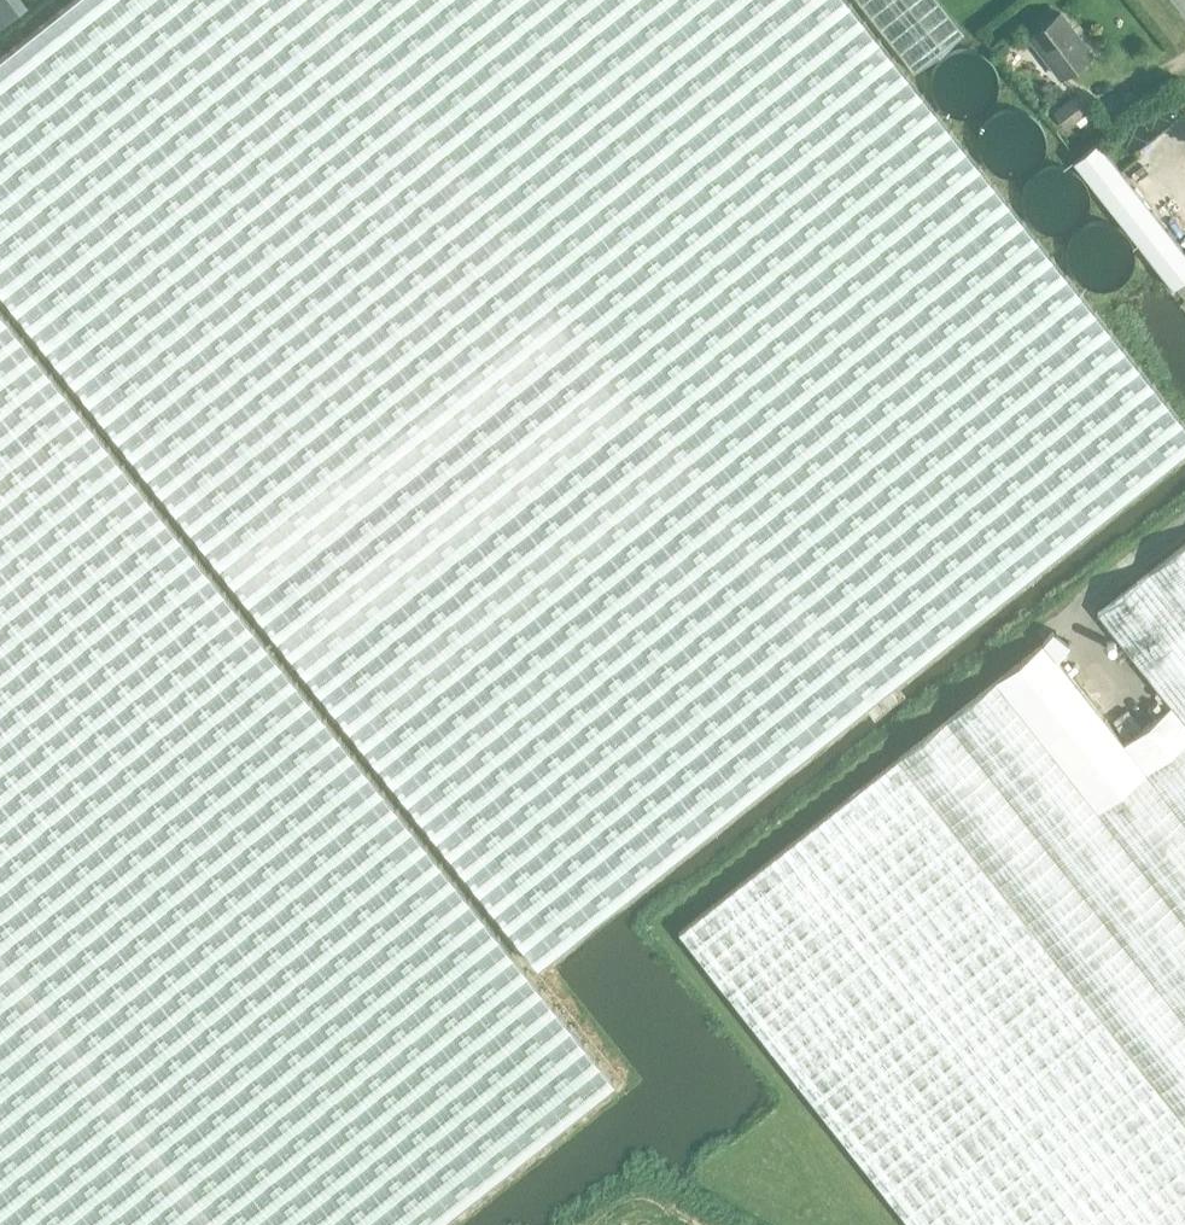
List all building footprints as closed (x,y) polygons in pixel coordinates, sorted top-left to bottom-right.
[(0,56),(0,288),(539,964),(1184,449),(1184,423),(848,0),(71,0),(0,56)] [(27,5),(24,0),(0,0),(0,26),(27,5)] [(913,70),(960,33),(963,31),(938,0),(858,0),(913,70)] [(1060,13),(1034,33),(1029,36),(1059,76),(1090,54),(1060,13)] [(1055,112),(1066,127),(1088,111),(1076,96),(1055,112)] [(1074,160),(1173,286),(1184,277),(1184,252),(1098,141),(1074,160)] [(615,1081),(0,310),(0,1224),(434,1224),(615,1081)] [(1171,705),(1123,743),(1043,642),(678,931),(911,1224),(1184,1224),(1184,542),(1097,611),(1171,705)]
